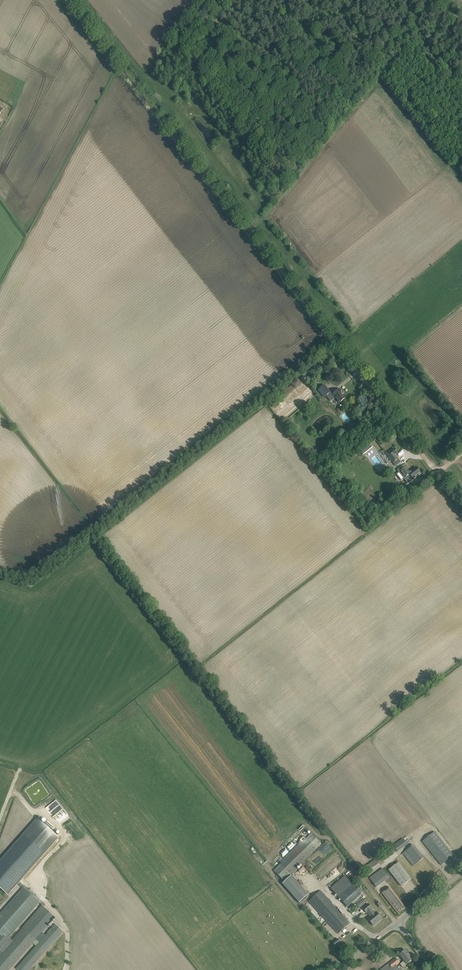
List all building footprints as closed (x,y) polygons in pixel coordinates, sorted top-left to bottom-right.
[(301,384),(298,379),(282,394),(285,398),(301,384)] [(332,395),(324,385),(319,390),(324,397),(327,395),(331,401),(336,397),(340,402),(346,398),(339,389),(332,395)] [(386,455),(393,463),(398,459),(395,455),(398,453),(394,448),(386,455)] [(403,466),(397,471),(399,472),(404,479),(408,484),(414,480),(413,479),(421,473),(416,467),(410,472),(408,472),(403,466)] [(0,861),(0,888),(8,895),(59,838),(37,818),(0,861)] [(379,835),(379,836),(379,837),(380,839),(380,840),(381,841),(383,842),(384,843),(385,843),(386,843),(388,843),(389,843),(390,842),(391,841),(392,840),(393,839),(393,837),(394,836),(393,835),(393,834),(392,832),(391,831),(390,830),(389,830),(388,829),(386,829),(385,829),(383,830),(382,830),(381,831),(381,832),(380,833),(379,835)] [(434,832),(422,841),(441,865),(453,856),(434,832)] [(312,833),(274,871),(284,881),(322,843),(312,833)] [(393,846),(398,852),(408,845),(403,839),(393,846)] [(413,845),(406,852),(416,864),(424,858),(413,845)] [(317,873),(337,855),(334,852),(315,871),(317,873)] [(365,866),(368,870),(377,864),(374,860),(365,866)] [(389,871),(401,886),(411,879),(399,863),(389,871)] [(370,879),(376,887),(389,877),(383,869),(370,879)] [(299,903),(308,895),(291,876),(282,884),(299,903)] [(361,895),(344,876),(331,888),(347,907),(361,895)] [(18,884),(23,888),(0,914),(0,969),(10,969),(33,944),(36,946),(16,969),(17,969),(34,969),(32,968),(64,932),(55,924),(45,935),(43,933),(56,918),(44,906),(45,905),(20,882),(18,884)] [(389,887),(382,893),(398,914),(406,908),(389,887)] [(321,891),(309,901),(338,934),(350,923),(321,891)] [(364,899),(357,905),(359,908),(366,902),(364,899)] [(370,916),(367,919),(373,926),(382,919),(376,912),(375,912),(372,909),(368,903),(362,908),(366,914),(367,913),(370,916)] [(400,955),(404,961),(400,964),(402,968),(407,964),(413,960),(405,950),(400,955)] [(397,965),(399,963),(395,958),(388,964),(380,969),(400,969),(397,965)]
